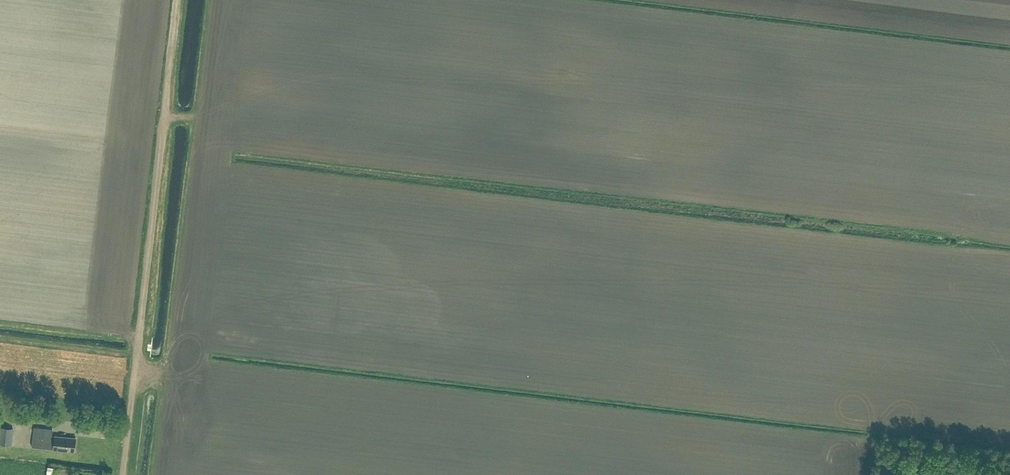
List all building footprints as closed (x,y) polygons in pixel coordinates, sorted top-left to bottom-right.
[(12,434),(13,428),(1,427),(0,433),(0,436),(0,443),(11,445),(12,434)] [(74,451),(76,438),(52,435),(53,429),(34,427),(32,446),(74,451)] [(58,468),(48,466),(46,474),(57,474),(58,468)]
